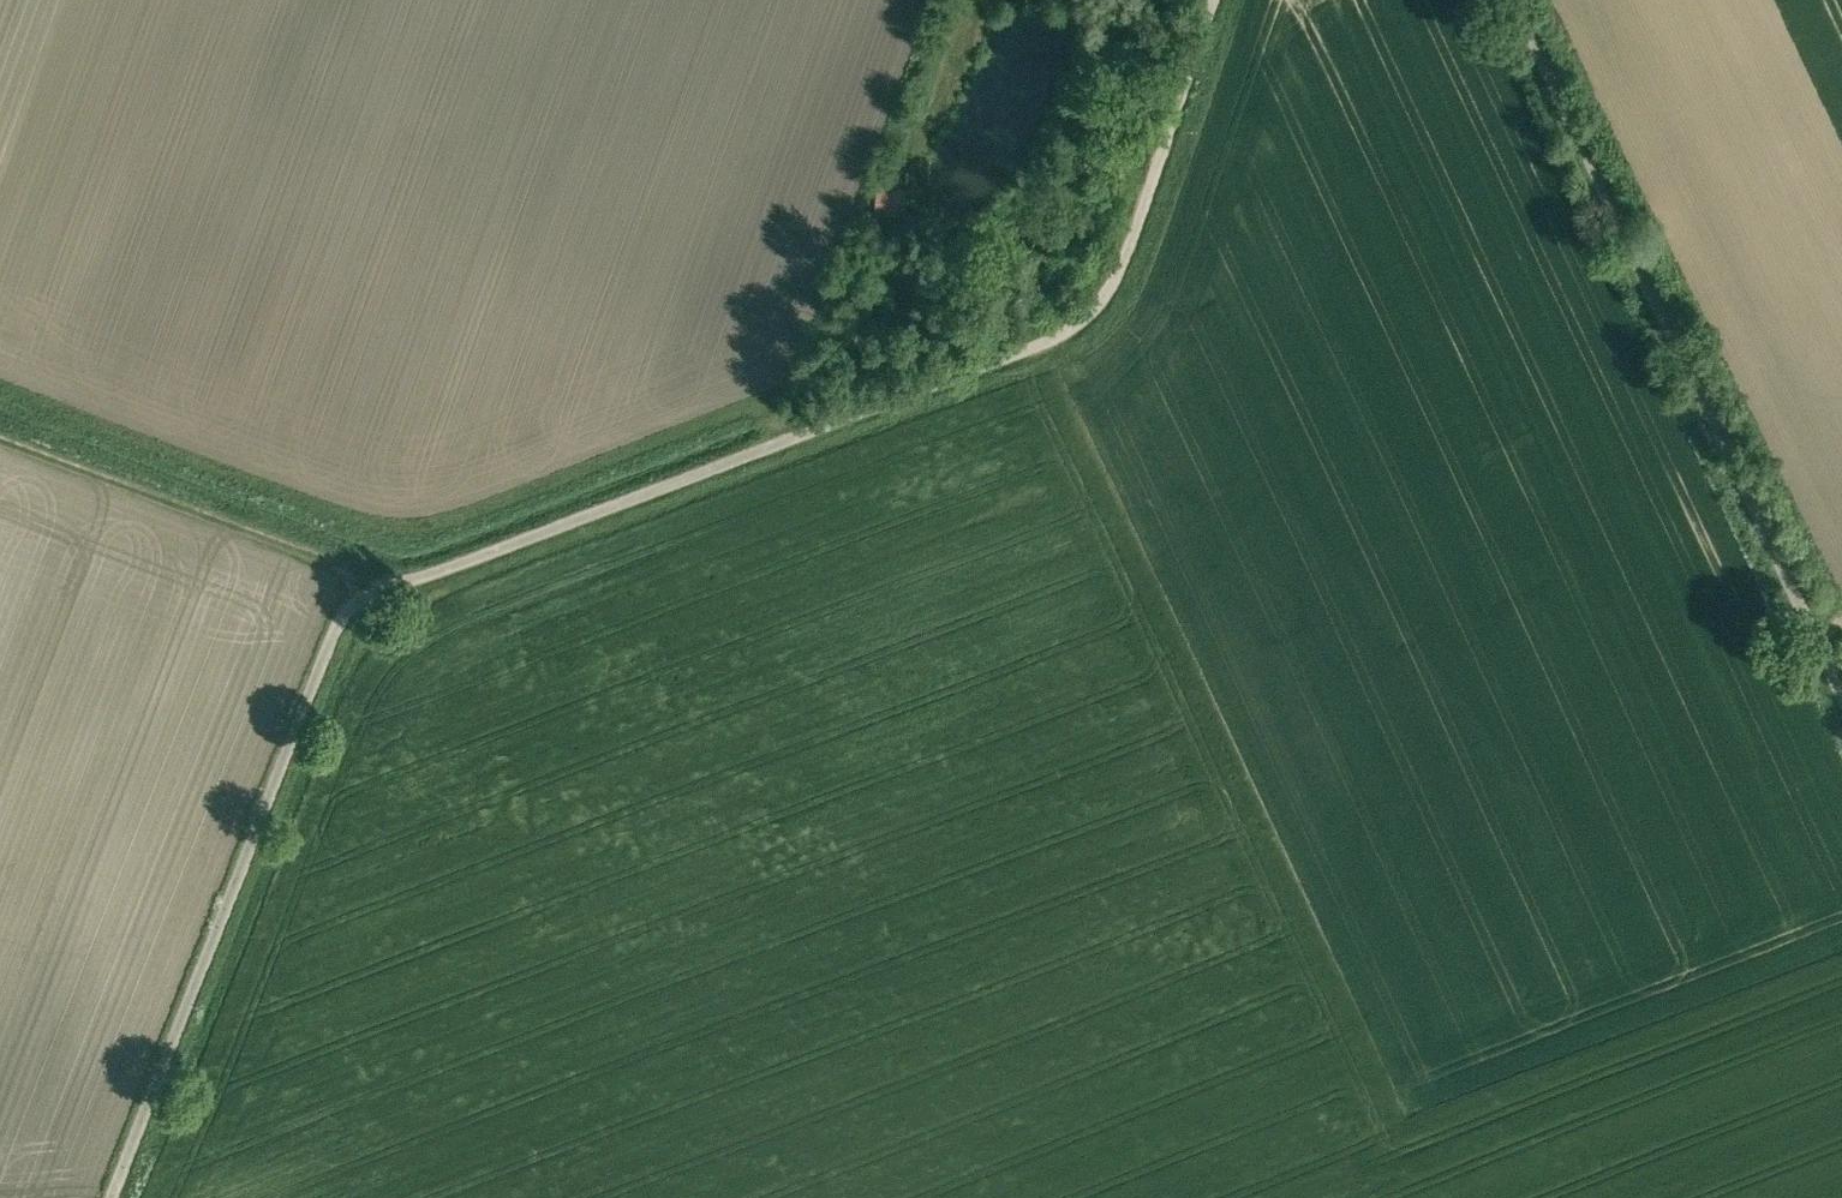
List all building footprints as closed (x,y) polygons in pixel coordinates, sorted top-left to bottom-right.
[(880,181),(878,209),(907,211),(909,183),(880,181)]
